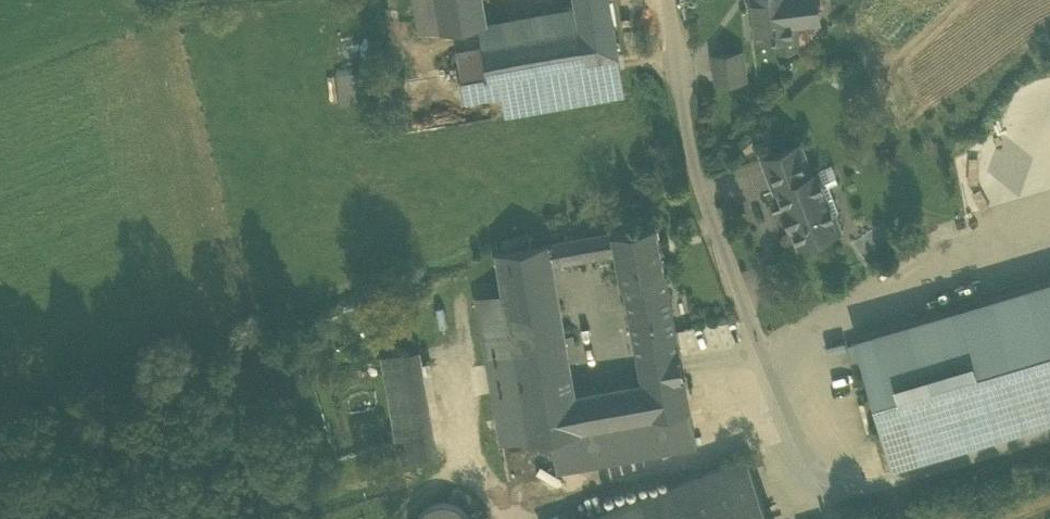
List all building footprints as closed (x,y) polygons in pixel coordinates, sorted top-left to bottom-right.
[(442,30),(437,0),(415,0),(421,33),(442,30)] [(442,30),(478,25),(486,25),(482,0),(437,0),(442,30)] [(576,9),(580,27),(482,45),(456,50),(465,100),(504,93),(508,114),(624,94),(618,55),(618,54),(609,0),(575,0),(576,9)] [(777,48),(799,45),(796,21),(818,18),(816,0),(754,0),(758,37),(776,35),(777,48)] [(478,25),(482,45),(580,27),(576,9),(486,25),(478,25)] [(715,55),(718,81),(744,78),(741,52),(715,55)] [(337,76),(340,104),(386,98),(382,70),(337,76)] [(763,156),(774,186),(778,185),(812,172),(801,141),(763,156)] [(817,166),(818,169),(822,179),(827,178),(828,182),(829,181),(838,178),(831,161),(817,166)] [(793,223),(800,242),(840,226),(834,210),(839,208),(833,194),(833,193),(829,181),(828,182),(827,178),(822,179),(818,169),(812,172),(778,185),(786,205),(783,206),(790,224),(793,223)] [(656,223),(613,230),(616,253),(622,282),(665,274),(656,223)] [(553,264),(616,253),(613,230),(549,242),(553,264)] [(496,251),(503,295),(514,360),(489,364),(502,443),(550,435),(557,471),(697,446),(684,377),(685,376),(685,375),(642,383),(642,381),(575,393),(553,264),(549,242),(496,251)] [(622,282),(638,362),(681,355),(680,353),(665,274),(622,282)] [(895,462),(1049,417),(1049,280),(858,335),(895,462)] [(477,299),(489,364),(514,360),(503,295),(477,299)] [(382,354),(400,461),(439,455),(420,347),(382,354)] [(638,362),(642,381),(642,383),(685,375),(684,374),(680,355),(681,355),(638,362)] [(746,458),(596,515),(585,518),(769,518),(746,458)] [(537,518),(585,518),(596,515),(589,496),(536,517),(537,518)] [(472,518),(464,509),(454,503),(442,502),(431,504),(421,511),(415,518),(472,518)]
